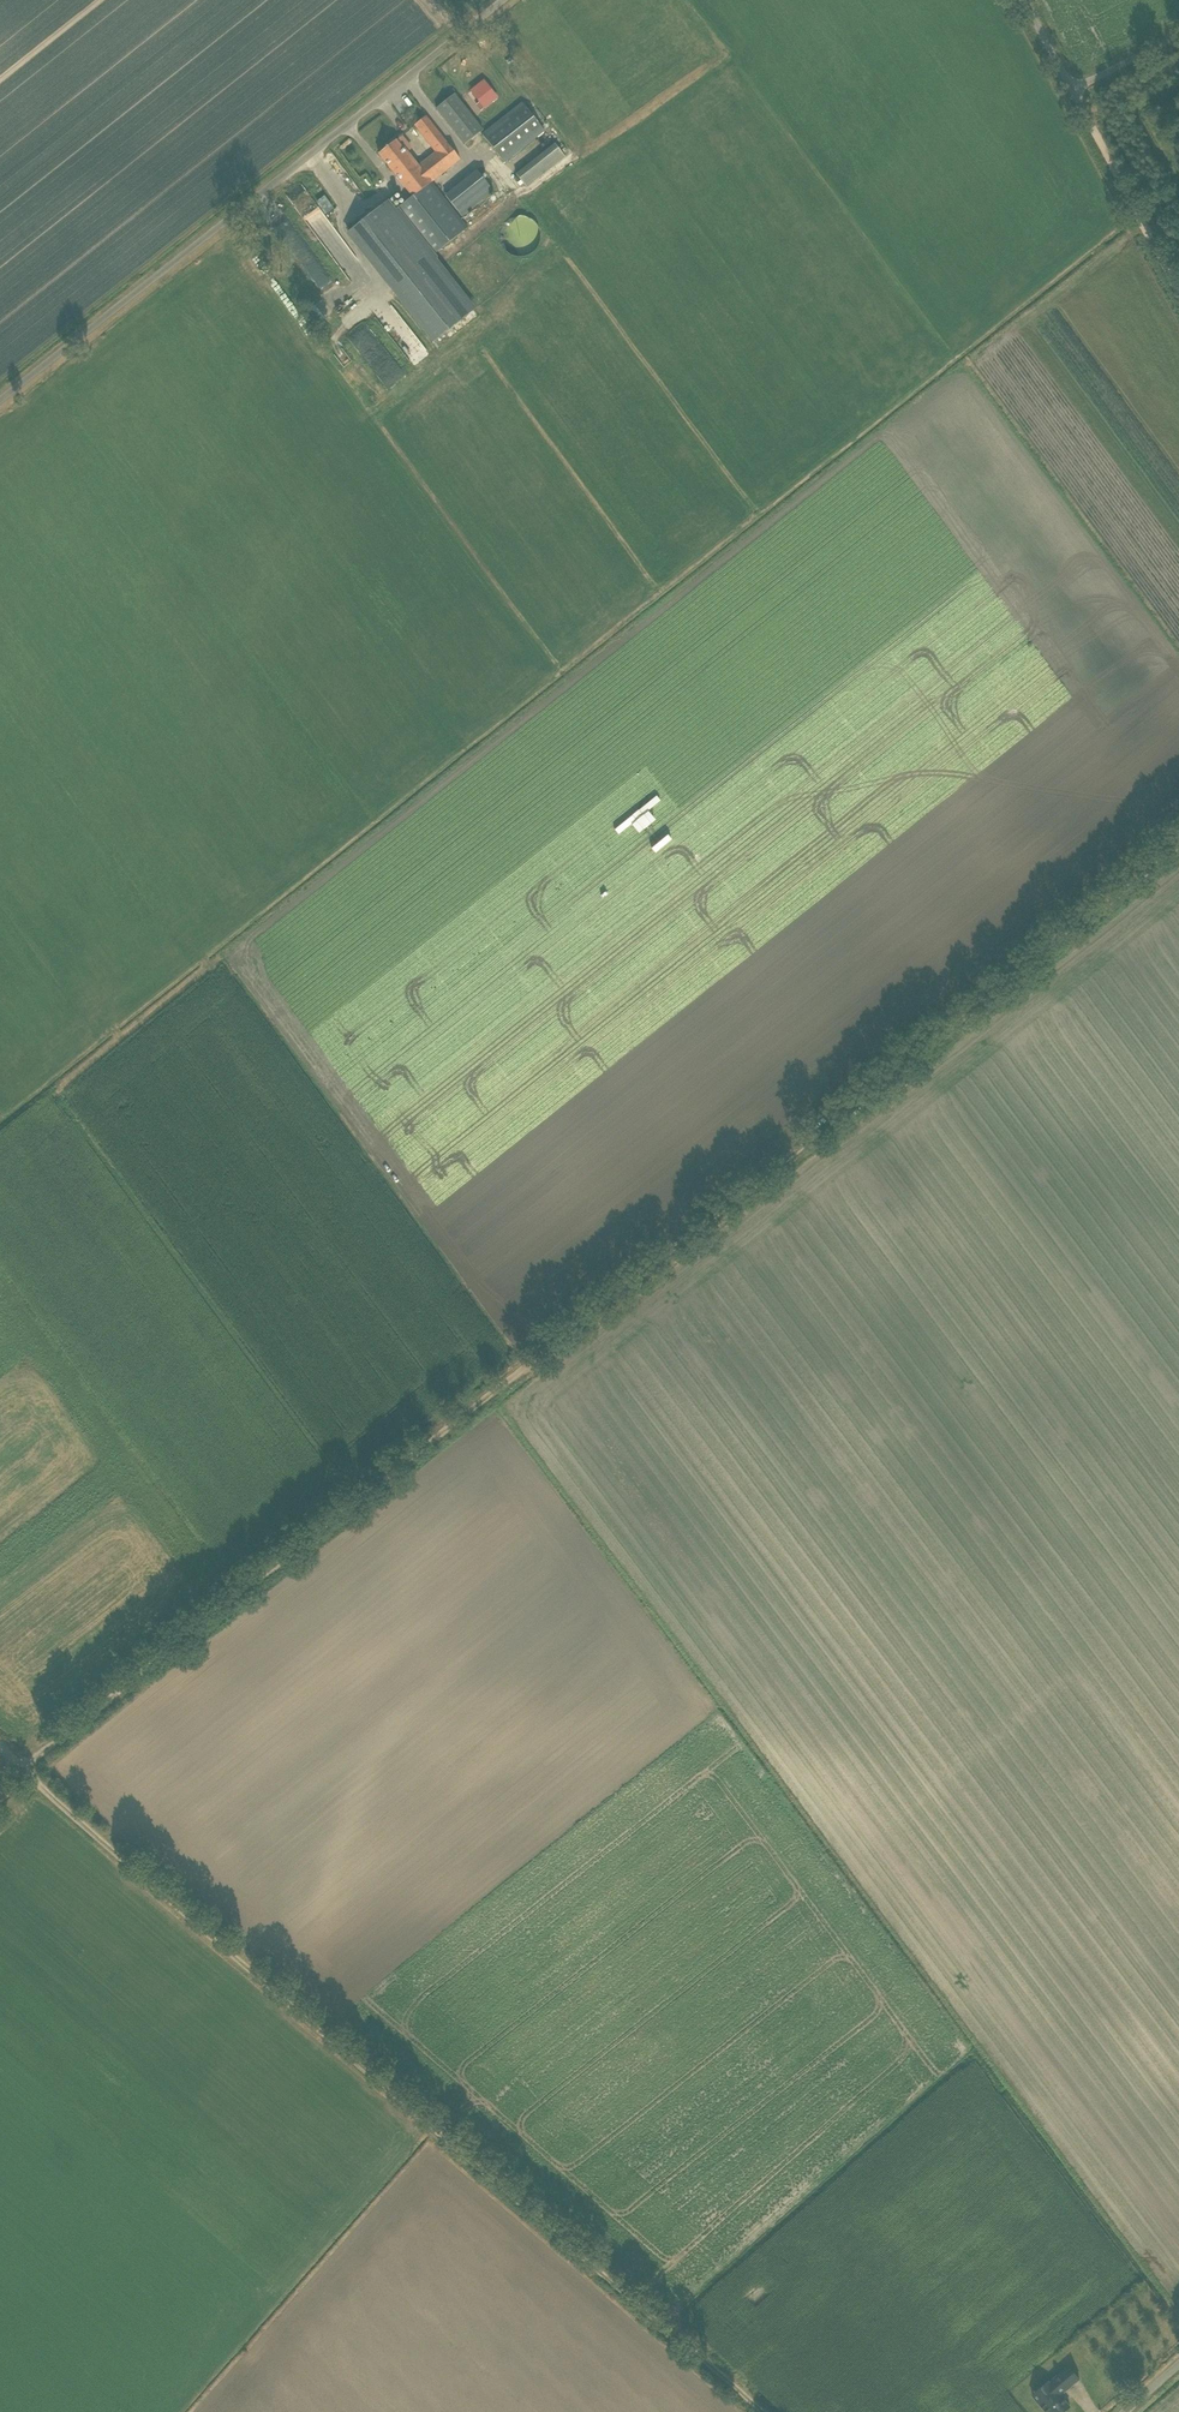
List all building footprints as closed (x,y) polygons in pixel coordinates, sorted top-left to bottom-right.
[(436,108),(465,144),(483,130),(454,94),(436,108)] [(482,134),(490,144),(505,162),(545,131),(523,102),(482,134)] [(395,209),(431,256),(468,227),(431,182),(460,159),(426,116),(414,125),(435,151),(417,164),(407,151),(405,152),(396,140),(379,153),(412,196),(395,209)] [(516,174),(526,187),(565,157),(555,144),(516,174)] [(493,191),(477,170),(445,194),(461,216),(493,191)] [(473,310),(431,256),(395,209),(388,200),(349,231),(436,340),(473,310)] [(528,217),(524,216),(519,216),(515,216),(511,217),(507,220),(504,223),(501,226),(500,230),(499,234),(499,237),(499,240),(500,243),(501,245),(503,248),(504,250),(507,253),(511,255),(515,256),(519,257),(524,256),(527,255),(531,253),(535,249),(538,245),(540,240),(540,236),(539,232),(539,229),(537,225),(534,221),(528,217)] [(1064,2392),(1080,2378),(1069,2366),(1050,2382),(1049,2381),(1039,2390),(1033,2395),(1040,2404),(1047,2411),(1066,2411),(1066,2410),(1070,2406),(1060,2395),(1064,2392)]
